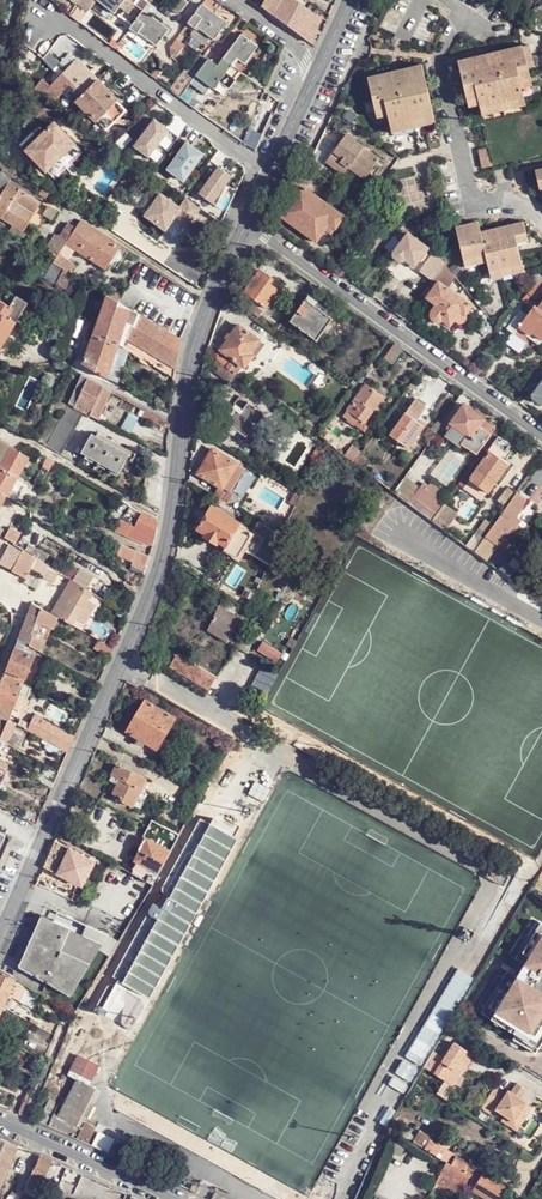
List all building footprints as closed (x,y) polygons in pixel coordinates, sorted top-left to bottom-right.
[(126,0),(83,0),(78,6),(89,14),(98,2),(115,15),(120,9),(125,1),(126,0)] [(125,1),(134,8),(143,13),(149,5),(143,0),(126,0),(125,1)] [(170,10),(177,15),(182,14),(189,5),(182,0),(177,0),(170,10)] [(259,7),(272,17),(284,0),(264,0),(259,7)] [(272,17),(307,43),(321,18),(296,0),(284,0),(272,17)] [(129,15),(134,8),(125,1),(120,9),(129,15)] [(202,6),(188,26),(195,31),(196,30),(213,43),(227,24),(202,6)] [(143,13),(129,32),(137,38),(139,36),(156,48),(164,37),(168,31),(155,22),(143,13)] [(313,47),(326,21),(321,18),(307,43),(313,47)] [(157,20),(155,22),(168,31),(164,37),(169,40),(174,32),(157,20)] [(224,58),(232,64),(236,59),(245,66),(246,64),(260,46),(243,34),(228,53),(224,58)] [(525,46),(532,74),(538,73),(531,45),(525,46)] [(490,54),(466,60),(473,87),(465,89),(469,102),(478,99),(480,106),(482,110),(526,99),(525,96),(522,89),(535,87),(532,74),(525,46),(501,52),(506,69),(494,72),(490,54)] [(506,69),(501,52),(490,54),(494,72),(506,69)] [(209,60),(197,77),(214,89),(222,79),(232,64),(224,58),(219,67),(209,60)] [(76,101),(97,80),(76,59),(48,89),(58,99),(64,94),(75,106),(78,103),(76,101)] [(236,59),(232,64),(242,72),(248,65),(246,64),(245,66),(236,59)] [(473,87),(466,60),(458,61),(465,89),(473,87)] [(242,72),(232,64),(222,79),(232,86),(242,72)] [(422,64),(418,65),(423,87),(427,86),(422,64)] [(391,72),(376,75),(381,96),(374,98),(376,110),(388,108),(390,114),(393,125),(435,115),(427,86),(423,87),(418,65),(406,68),(410,86),(396,89),(391,72)] [(406,68),(391,72),(396,89),(410,86),(406,68)] [(381,96),(376,75),(368,77),(374,98),(381,96)] [(118,101),(97,80),(76,101),(78,103),(98,122),(118,101)] [(522,89),(525,96),(537,93),(535,87),(522,89)] [(478,99),(469,102),(470,108),(480,106),(478,99)] [(526,99),(482,110),(483,116),(527,107),(526,99)] [(388,108),(376,110),(378,117),(390,114),(388,108)] [(435,115),(393,125),(394,131),(436,122),(435,115)] [(153,121),(133,148),(148,160),(168,132),(153,121)] [(47,172),(74,144),(54,124),(45,133),(39,128),(21,146),(47,172)] [(346,130),(343,135),(353,142),(357,138),(346,130)] [(328,159),(338,166),(344,158),(351,164),(357,157),(370,167),(378,155),(357,138),(353,142),(343,135),(335,144),(338,146),(328,159)] [(200,157),(185,146),(166,172),(182,183),(200,157)] [(490,167),(486,149),(478,151),(483,169),(490,167)] [(357,157),(351,164),(366,175),(371,168),(370,167),(357,157)] [(344,158),(338,166),(345,172),(351,164),(344,158)] [(232,176),(218,167),(201,195),(215,204),(232,176)] [(1,194),(8,184),(11,180),(2,175),(0,178),(0,193),(1,194)] [(28,223),(41,204),(19,189),(18,191),(8,184),(1,194),(0,196),(0,197),(3,199),(10,205),(8,209),(28,223)] [(296,195),(281,216),(318,243),(327,231),(332,234),(345,217),(305,188),(298,197),(296,195)] [(341,191),(338,196),(344,200),(347,195),(341,191)] [(28,223),(8,209),(10,205),(3,199),(0,197),(0,218),(13,226),(12,227),(21,233),(28,223)] [(48,206),(42,215),(51,221),(57,212),(48,206)] [(67,241),(64,244),(105,271),(120,249),(79,223),(75,228),(67,241)] [(472,223),(460,226),(465,248),(458,249),(462,261),(474,259),(475,265),(479,277),(521,269),(515,245),(514,238),(526,236),(524,225),(501,229),(505,247),(483,251),(480,233),(474,234),(472,223)] [(67,241),(75,228),(69,224),(60,236),(67,241)] [(465,248),(460,226),(454,227),(458,249),(465,248)] [(501,229),(480,233),(483,251),(505,247),(501,229)] [(399,238),(403,241),(408,236),(404,231),(399,238)] [(0,233),(0,239),(4,241),(1,246),(14,255),(21,243),(16,241),(15,242),(0,233)] [(408,236),(403,241),(393,253),(394,257),(400,262),(404,262),(405,260),(414,267),(418,263),(421,262),(426,256),(425,255),(428,252),(408,236)] [(528,242),(526,236),(514,238),(515,245),(528,242)] [(445,262),(436,251),(421,271),(431,281),(445,262)] [(47,258),(53,261),(56,256),(51,252),(47,258)] [(51,263),(64,270),(68,272),(73,264),(57,255),(56,256),(53,261),(51,263)] [(474,259),(462,261),(463,267),(475,265),(474,259)] [(350,262),(345,268),(351,274),(357,268),(350,262)] [(451,271),(445,262),(431,281),(429,284),(434,287),(438,281),(443,284),(451,271)] [(56,286),(64,270),(51,263),(44,279),(56,286)] [(522,275),(521,269),(479,277),(480,284),(522,275)] [(259,271),(244,292),(265,308),(277,292),(269,286),(272,281),(259,271)] [(532,289),(539,295),(541,291),(541,278),(532,289)] [(472,305),(443,284),(438,281),(434,287),(426,298),(436,305),(431,311),(430,315),(431,319),(434,322),(439,322),(443,321),(450,326),(461,311),(466,315),(472,305)] [(118,301),(108,295),(95,332),(118,346),(121,347),(125,339),(139,314),(118,301)] [(310,295),(291,322),(316,340),(332,319),(315,305),(318,301),(310,295)] [(9,307),(21,314),(27,304),(15,297),(9,307)] [(21,314),(9,307),(0,302),(0,349),(21,314)] [(249,302),(245,306),(259,317),(263,312),(249,302)] [(520,325),(531,333),(532,332),(541,339),(541,303),(539,307),(534,305),(520,325)] [(159,326),(170,332),(179,318),(168,311),(159,326)] [(139,314),(125,339),(176,369),(182,339),(170,332),(159,326),(139,314)] [(221,351),(234,359),(244,367),(253,356),(250,353),(260,340),(239,325),(221,351)] [(95,332),(84,365),(108,379),(118,346),(95,332)] [(125,339),(121,347),(132,354),(174,379),(176,369),(125,339)] [(250,353),(253,356),(257,359),(266,345),(260,340),(250,353)] [(61,353),(70,358),(73,353),(64,347),(61,353)] [(221,351),(215,360),(221,364),(227,369),(234,359),(221,351)] [(238,376),(227,369),(221,364),(214,374),(231,385),(238,376)] [(526,391),(532,395),(541,382),(541,369),(526,391)] [(81,376),(68,405),(74,408),(77,402),(88,379),(81,376)] [(103,388),(88,379),(77,402),(94,410),(103,388)] [(532,395),(533,399),(538,403),(541,404),(541,382),(532,395)] [(366,386),(344,416),(364,431),(368,426),(364,423),(383,398),(366,386)] [(247,438),(248,436),(255,426),(264,413),(241,397),(224,421),(247,438)] [(77,402),(74,408),(91,417),(94,410),(77,402)] [(450,431),(446,436),(476,458),(497,428),(464,404),(454,420),(453,419),(447,428),(450,431)] [(68,406),(45,447),(61,456),(83,416),(68,406)] [(411,407),(406,415),(408,416),(414,409),(411,407)] [(408,416),(406,415),(395,431),(414,442),(420,433),(417,430),(421,425),(417,422),(422,414),(414,409),(408,416)] [(255,426),(248,436),(254,440),(258,439),(262,433),(260,429),(255,426)] [(119,475),(130,454),(92,433),(81,454),(119,475)] [(489,451),(490,452),(501,461),(511,447),(499,437),(489,451)] [(349,442),(342,452),(349,457),(356,447),(349,442)] [(17,478),(28,458),(0,443),(0,469),(17,478)] [(220,489),(230,495),(246,470),(214,450),(198,474),(220,489)] [(501,461),(490,452),(470,479),(488,493),(509,466),(501,461)] [(362,456),(356,465),(366,472),(372,464),(362,456)] [(46,460),(42,467),(49,471),(53,464),(46,460)] [(17,478),(0,469),(0,493),(7,497),(17,478)] [(437,515),(444,506),(439,501),(445,494),(436,488),(430,495),(424,491),(417,500),(437,515)] [(220,489),(214,497),(225,504),(230,495),(220,489)] [(517,493),(483,541),(489,546),(492,542),(505,551),(521,528),(519,526),(520,524),(521,520),(518,519),(530,502),(517,493)] [(412,506),(432,522),(437,515),(417,500),(412,506)] [(228,546),(239,526),(241,522),(213,506),(199,529),(207,533),(205,537),(218,544),(220,542),(228,545),(228,546)] [(445,506),(434,521),(446,529),(457,513),(445,506)] [(135,527),(156,539),(156,536),(158,524),(158,523),(142,514),(135,527)] [(25,522),(16,517),(10,528),(19,533),(25,522)] [(155,544),(156,539),(135,527),(133,526),(126,538),(148,551),(153,549),(155,544)] [(251,534),(239,526),(228,546),(227,548),(238,555),(251,534)] [(147,567),(150,558),(134,550),(130,560),(147,567)] [(26,579),(36,559),(23,551),(12,571),(26,579)] [(500,560),(495,566),(510,578),(515,571),(500,560)] [(61,573),(47,563),(42,577),(57,582),(61,573)] [(71,579),(51,615),(57,618),(74,628),(78,622),(87,627),(99,607),(90,601),(95,594),(71,579)] [(220,607),(234,615),(237,608),(224,600),(220,607)] [(31,604),(20,632),(17,640),(30,647),(36,650),(37,650),(51,615),(31,604)] [(228,643),(232,635),(240,619),(234,615),(220,607),(209,631),(228,643)] [(37,650),(42,653),(51,628),(53,628),(57,618),(51,615),(37,650)] [(240,619),(232,635),(241,639),(249,624),(240,619)] [(30,647),(17,640),(14,648),(27,654),(30,647)] [(93,649),(110,659),(113,652),(97,642),(93,649)] [(33,657),(36,650),(30,647),(27,654),(33,657)] [(5,671),(25,678),(33,657),(27,654),(14,648),(5,671)] [(176,654),(169,667),(207,690),(215,676),(176,654)] [(5,671),(4,674),(22,684),(25,678),(5,671)] [(8,720),(20,698),(27,702),(33,690),(22,684),(4,674),(0,685),(0,716),(8,720)] [(146,701),(127,732),(157,749),(175,718),(146,701)] [(60,748),(68,753),(75,737),(34,714),(26,730),(43,739),(60,748)] [(3,732),(10,735),(15,724),(8,720),(0,716),(0,738),(3,732)] [(17,725),(24,729),(27,723),(20,719),(17,725)] [(57,755),(60,748),(43,739),(41,742),(49,746),(47,749),(57,755)] [(11,767),(2,761),(0,764),(0,766),(8,771),(11,767)] [(133,806),(134,804),(140,792),(147,778),(118,764),(112,776),(121,781),(114,796),(123,799),(122,801),(133,806)] [(8,771),(0,766),(0,780),(3,781),(7,772),(8,771)] [(54,785),(59,775),(44,769),(40,778),(54,785)] [(196,808),(200,801),(203,797),(188,788),(182,800),(196,808)] [(140,792),(134,804),(141,808),(148,796),(140,792)] [(76,799),(69,817),(77,820),(85,803),(76,799)] [(143,814),(139,822),(149,827),(177,842),(180,834),(143,814)] [(77,820),(69,817),(65,825),(74,829),(77,820)] [(134,978),(129,976),(122,989),(134,995),(127,1007),(139,1006),(143,999),(146,1001),(246,823),(239,819),(234,828),(216,818),(209,830),(215,834),(183,891),(186,893),(183,898),(181,896),(134,978)] [(132,874),(153,884),(177,842),(149,827),(143,837),(147,840),(136,860),(138,862),(132,874)] [(209,830),(129,976),(134,978),(181,896),(183,898),(186,893),(183,891),(215,834),(209,830)] [(56,841),(44,868),(57,875),(71,849),(56,841)] [(96,862),(71,849),(57,875),(82,888),(96,862)] [(43,915),(20,967),(73,996),(110,934),(59,911),(54,919),(43,915)] [(539,922),(516,960),(529,967),(522,980),(509,972),(500,987),(505,991),(500,1000),(494,997),(483,1015),(540,1049),(541,1046),(541,924),(539,922)] [(516,960),(509,972),(522,980),(529,967),(516,960)] [(0,971),(0,1017),(17,980),(12,977),(0,971)] [(500,987),(494,997),(500,1000),(505,991),(500,987)] [(99,1022),(73,1069),(93,1080),(119,1033),(99,1022)] [(435,1052),(424,1069),(454,1088),(463,1076),(476,1056),(455,1042),(445,1058),(435,1052)] [(473,1083),(463,1076),(454,1088),(464,1095),(473,1083)] [(78,1080),(59,1118),(82,1129),(87,1120),(79,1116),(93,1087),(78,1080)] [(495,1089),(485,1104),(507,1117),(516,1124),(530,1104),(522,1100),(529,1089),(519,1083),(513,1093),(515,1094),(511,1099),(506,1096),(495,1089)] [(539,1095),(529,1089),(522,1100),(530,1104),(516,1124),(507,1117),(503,1122),(521,1133),(536,1107),(533,1106),(539,1095)] [(510,1091),(506,1096),(511,1099),(515,1094),(513,1093),(510,1091)] [(429,1154),(437,1145),(420,1130),(412,1139),(429,1154)] [(397,1136),(390,1148),(399,1153),(406,1141),(397,1136)] [(18,1147),(0,1139),(0,1190),(18,1147)] [(441,1158),(447,1162),(449,1162),(451,1158),(452,1157),(444,1152),(441,1158)] [(51,1161),(40,1156),(34,1169),(46,1174),(51,1161)] [(447,1162),(442,1172),(454,1179),(455,1177),(475,1189),(485,1172),(473,1165),(471,1168),(469,1166),(470,1164),(462,1158),(460,1161),(458,1160),(455,1165),(449,1162),(447,1162)] [(475,1189),(481,1193),(481,1195),(489,1198),(503,1198),(510,1187),(485,1172),(475,1189)] [(193,1185),(191,1190),(197,1193),(200,1188),(193,1185)]
